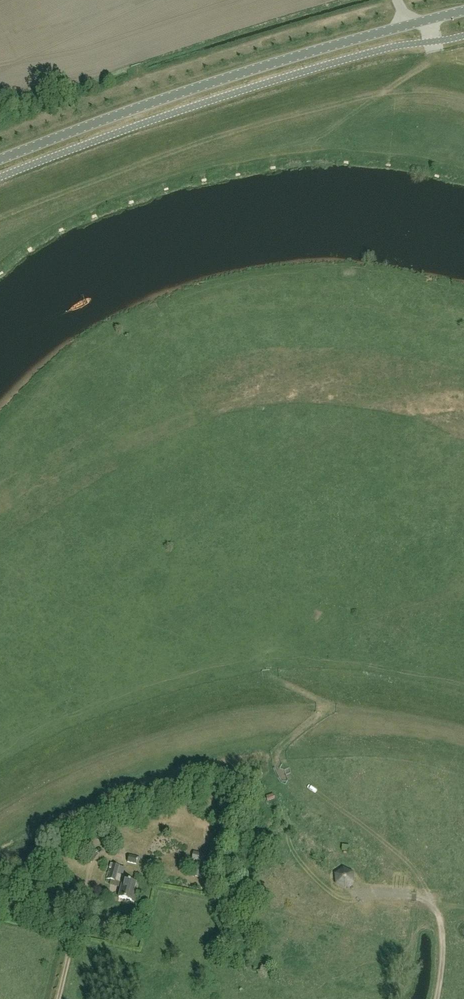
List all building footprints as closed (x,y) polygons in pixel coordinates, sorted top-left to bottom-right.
[(279,55),(281,61),(308,53),(306,47),(279,55)] [(96,393),(103,390),(99,382),(93,385),(96,393)] [(137,864),(139,858),(129,855),(127,862),(137,864)] [(197,860),(193,876),(203,878),(204,873),(210,875),(212,864),(197,860)] [(110,869),(112,869),(109,879),(123,883),(119,898),(137,903),(139,894),(134,892),(137,883),(126,880),(127,877),(117,875),(120,865),(113,864),(113,865),(111,864),(110,869)] [(345,887),(353,882),(352,873),(344,870),(336,875),(337,884),(345,887)]
